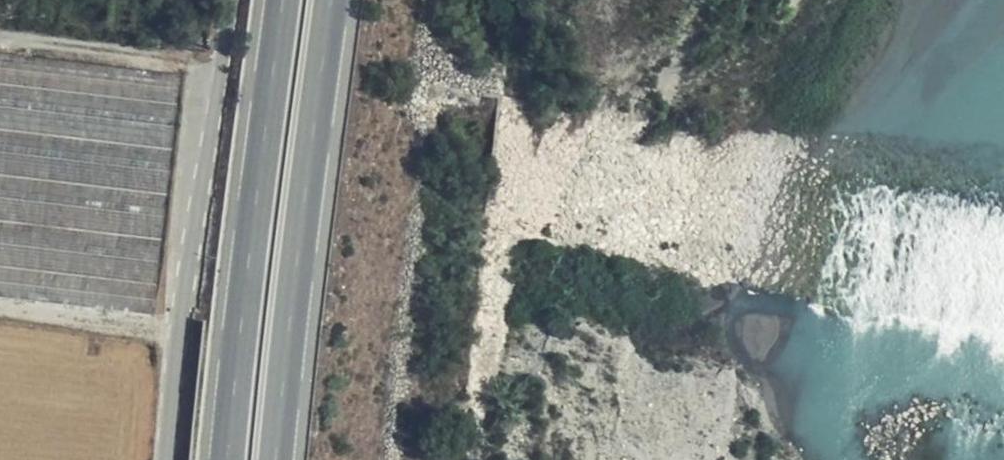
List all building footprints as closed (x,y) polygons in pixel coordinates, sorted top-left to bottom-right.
[(0,52),(0,298),(156,315),(188,73),(0,52)]
